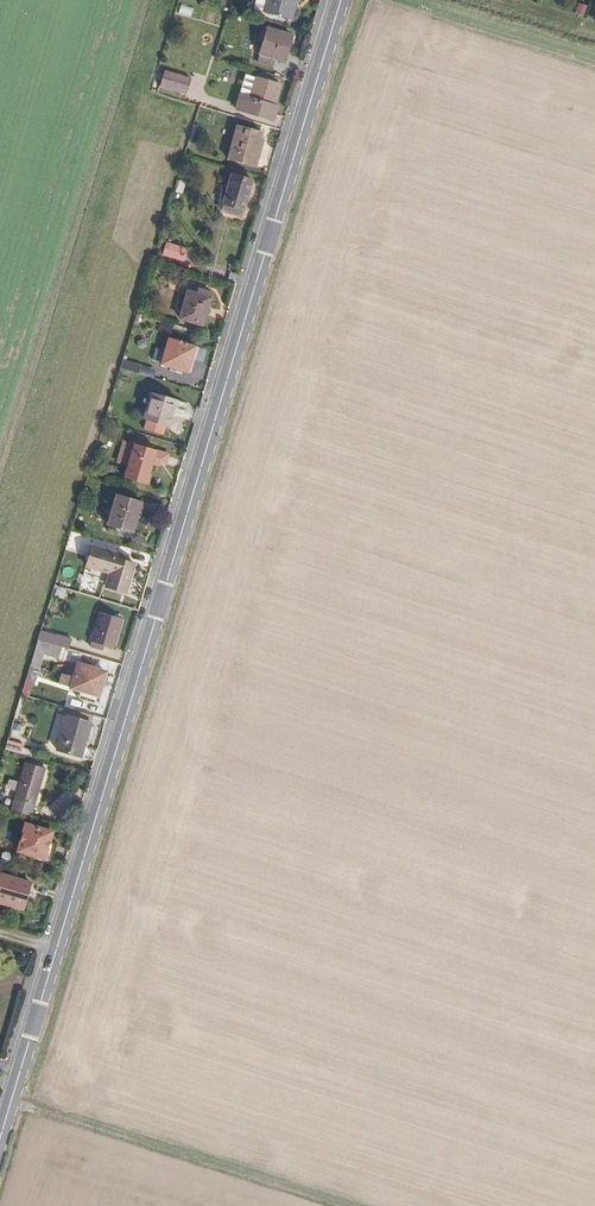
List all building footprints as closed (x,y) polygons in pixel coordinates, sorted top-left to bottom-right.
[(262,12),(289,19),(294,0),(265,0),(262,12)] [(292,66),(300,40),(273,32),(263,66),(278,71),(281,63),(292,66)] [(187,95),(191,80),(167,73),(163,88),(187,95)] [(252,100),(258,80),(250,77),(243,98),(252,100)] [(276,108),(283,87),(258,80),(252,100),(243,98),(239,109),(275,121),(279,109),(276,108)] [(260,167),(268,138),(262,136),(264,129),(242,123),(232,159),(260,167)] [(244,208),(253,180),(234,174),(223,211),(232,214),(235,205),(244,208)] [(242,217),(244,208),(235,205),(232,214),(242,217)] [(183,261),(186,248),(164,242),(161,255),(183,261)] [(205,327),(215,291),(200,287),(198,295),(191,292),(183,321),(205,327)] [(191,374),(199,348),(170,339),(161,372),(174,376),(175,370),(191,374)] [(167,429),(175,403),(150,396),(142,421),(148,423),(164,428),(167,429)] [(161,437),(164,428),(148,423),(145,432),(161,437)] [(151,478),(155,463),(159,451),(135,444),(125,477),(139,481),(141,475),(151,478)] [(169,464),(172,455),(159,451),(155,463),(161,466),(169,464)] [(112,479),(114,471),(105,468),(102,476),(112,479)] [(132,500),(135,489),(110,481),(106,493),(117,496),(132,500)] [(134,533),(142,503),(132,500),(117,496),(108,525),(134,533)] [(85,545),(88,535),(75,532),(72,541),(85,545)] [(128,594),(136,567),(128,565),(116,561),(118,556),(94,548),(89,565),(113,573),(108,588),(128,594)] [(128,565),(130,559),(118,556),(116,561),(128,565)] [(116,649),(124,619),(103,612),(92,648),(104,652),(105,646),(116,649)] [(69,638),(41,629),(38,638),(61,645),(66,647),(69,638)] [(58,655),(61,645),(38,638),(31,663),(39,665),(43,651),(58,655)] [(99,696),(106,673),(77,664),(70,688),(99,696)] [(94,713),(97,705),(81,701),(78,709),(94,713)] [(82,755),(91,719),(67,713),(58,748),(82,755)] [(28,754),(30,744),(8,738),(5,748),(28,754)] [(36,803),(46,767),(25,761),(15,797),(36,803)] [(44,865),(54,833),(28,826),(19,857),(44,865)] [(34,881),(4,873),(3,877),(0,876),(0,897),(27,905),(31,891),(34,881)] [(27,905),(0,897),(0,902),(26,909),(27,905)]
